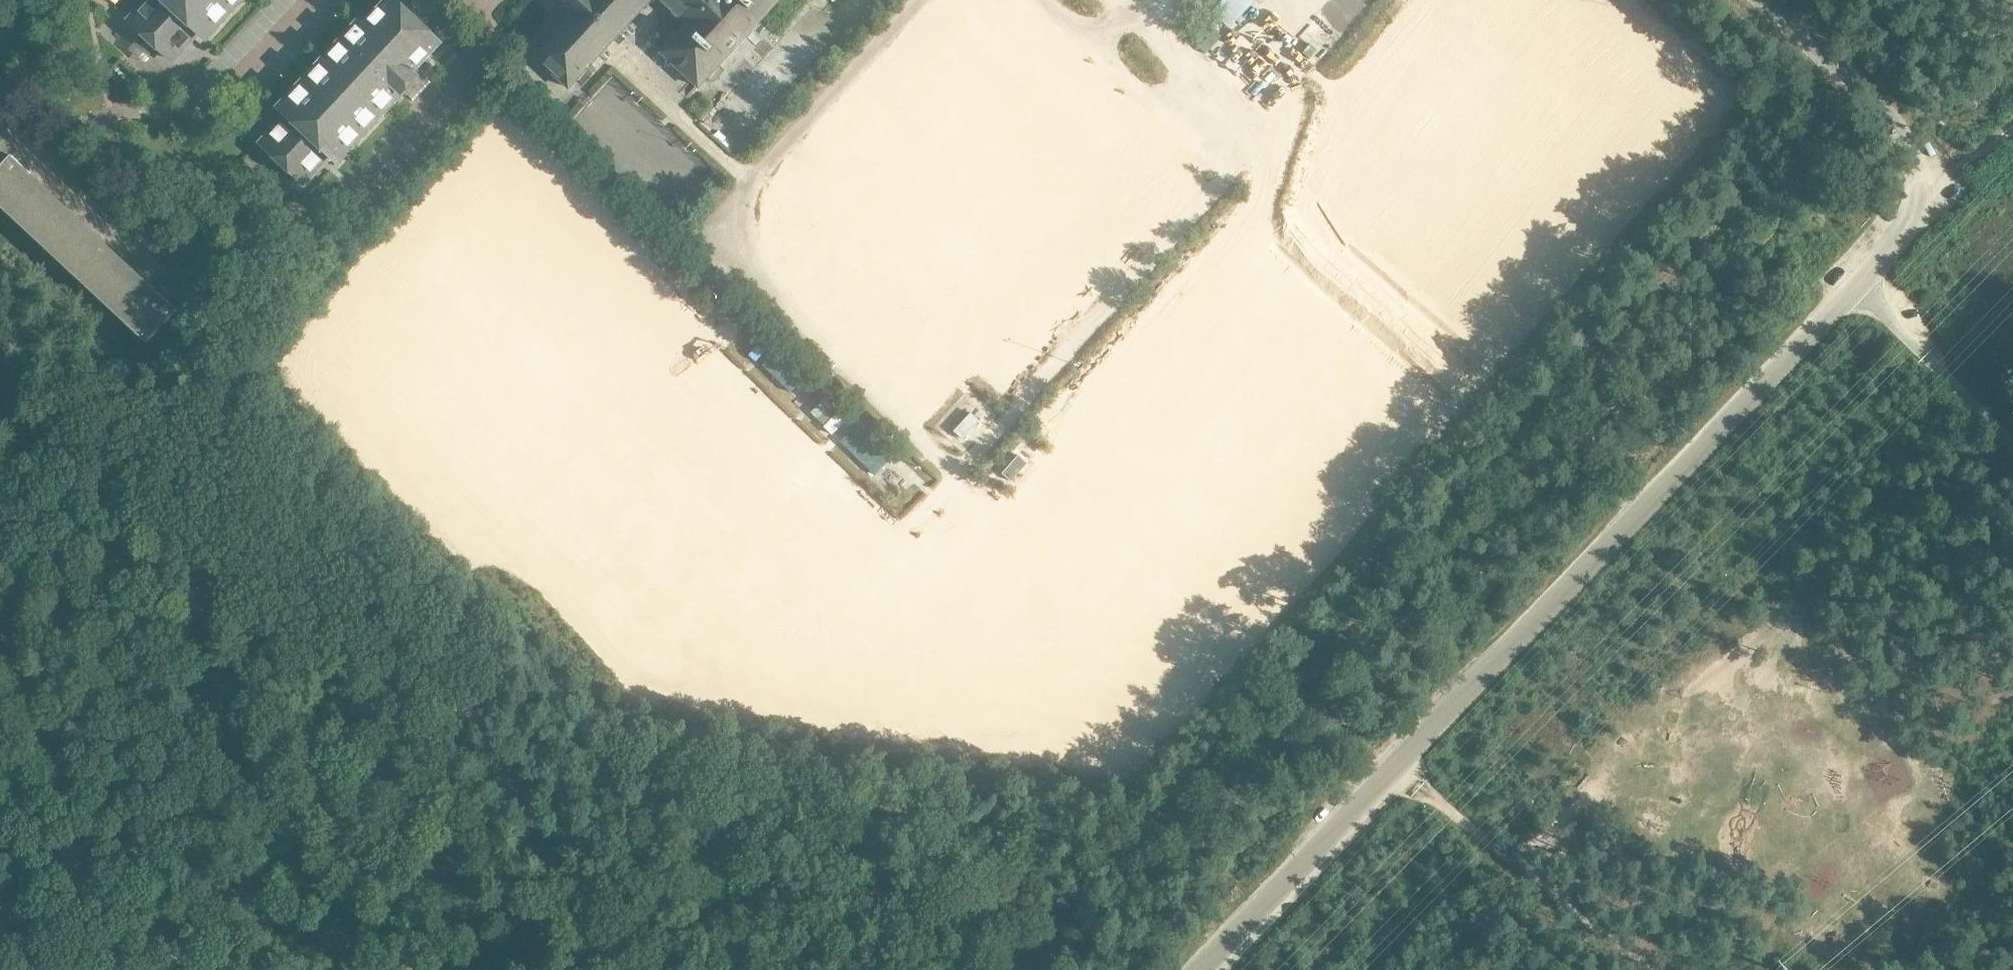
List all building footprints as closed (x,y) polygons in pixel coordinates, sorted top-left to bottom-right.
[(125,20),(174,65),(200,37),(208,45),(249,0),(143,0),(125,20)] [(418,74),(445,43),(398,0),(385,0),(364,22),(359,17),(275,107),(283,115),(256,143),(306,188),(331,159),(340,167),(422,78),(418,74)] [(553,8),(566,21),(533,57),(569,90),(653,0),(560,0),(553,8)] [(684,25),(658,52),(699,89),(707,81),(712,85),(723,73),(718,69),(782,0),(657,0),(684,25)] [(1212,12),(1229,27),(1255,0),(1223,0),(1212,12)] [(712,106),(751,141),(818,67),(790,41),(785,46),(773,36),(761,49),(766,53),(756,65),(764,72),(754,83),(742,73),(712,106)] [(12,156),(0,169),(0,207),(147,343),(178,311),(12,156)] [(1385,259),(1393,269),(1404,259),(1395,250),(1385,259)] [(1116,370),(1133,358),(1126,349),(1109,361),(1116,370)] [(822,390),(814,382),(806,390),(814,399),(822,390)] [(962,439),(979,421),(971,413),(954,431),(962,439)] [(855,426),(840,441),(875,475),(890,460),(891,458),(857,425),(855,426)] [(1019,456),(1002,473),(1011,481),(1028,464),(1019,456)]
